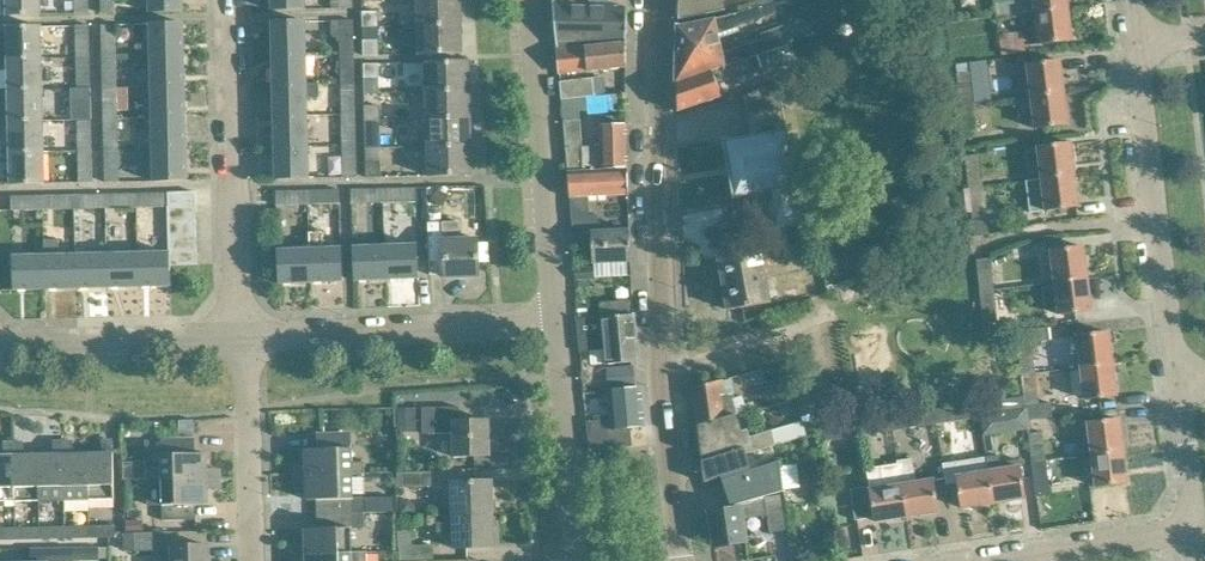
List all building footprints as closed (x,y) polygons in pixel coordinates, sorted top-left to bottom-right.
[(7,16),(40,15),(40,0),(6,0),(7,16)] [(75,2),(51,3),(52,15),(74,14),(89,13),(89,0),(75,0),(75,2)] [(101,13),(115,12),(114,0),(101,0),(101,13)] [(148,13),(183,12),(183,0),(148,0),(148,13)] [(271,11),(305,10),(305,0),(271,0),(271,11)] [(333,8),(353,8),(352,0),(333,0),(333,8)] [(461,25),(460,0),(418,0),(419,26),(461,25)] [(678,21),(680,21),(703,16),(726,11),(722,0),(679,0),(678,21)] [(1068,9),(1067,0),(1025,0),(996,4),(998,18),(1036,13),(1068,9)] [(683,53),(719,40),(717,28),(732,29),(781,12),(777,1),(762,6),(727,17),(702,22),(679,27),(678,27),(677,54),(683,53)] [(557,50),(558,50),(626,42),(627,43),(627,8),(614,9),(614,4),(551,3),(557,50)] [(1068,9),(1036,13),(1040,45),(1072,41),(1068,9)] [(363,27),(377,27),(377,13),(363,13),(363,27)] [(339,53),(354,53),(353,21),(332,22),(332,36),(334,36),(339,40),(339,53)] [(272,55),(305,54),(304,22),(272,23),(272,55)] [(150,57),(184,56),(184,24),(149,25),(150,57)] [(461,25),(419,26),(419,55),(462,54),(461,25)] [(77,58),(90,58),(89,26),(76,26),(77,58)] [(102,58),(116,57),(115,26),(101,26),(102,58)] [(8,60),(41,59),(40,27),(7,28),(8,60)] [(377,27),(363,27),(364,56),(378,56),(377,27)] [(1023,32),(1001,35),(1004,59),(1026,56),(1023,32)] [(752,58),(765,54),(789,46),(785,34),(766,40),(722,55),(719,40),(683,53),(677,54),(676,85),(752,58)] [(626,42),(558,50),(560,74),(626,68),(626,42)] [(340,84),(354,84),(354,53),(339,53),(340,84)] [(273,85),(306,85),(305,54),(272,55),(273,85)] [(752,58),(676,85),(677,112),(678,112),(701,105),(722,98),(718,85),(769,67),(765,54),(752,58)] [(151,88),(185,87),(184,56),(150,57),(151,88)] [(103,89),(117,88),(116,57),(102,58),(103,89)] [(78,89),(90,89),(90,58),(77,58),(78,89)] [(9,91),(41,90),(41,59),(8,60),(9,91)] [(1031,97),(1064,93),(1060,61),(1027,66),(1031,97)] [(426,92),(469,91),(469,62),(425,63),(426,92)] [(378,65),(364,66),(364,80),(379,80),(378,65)] [(961,106),(975,104),(972,73),(957,75),(961,106)] [(591,79),(583,80),(560,82),(561,100),(593,97),(591,79)] [(792,79),(778,84),(742,96),(750,139),(726,143),(736,198),(746,196),(748,208),(768,205),(772,230),(817,222),(792,79)] [(274,117),(307,116),(306,99),(318,99),(318,84),(306,85),(273,85),(274,117)] [(341,115),(355,115),(354,84),(340,84),(341,115)] [(151,119),(186,118),(185,87),(151,88),(151,119)] [(104,120),(117,119),(117,88),(103,89),(104,120)] [(78,120),(91,120),(90,89),(78,89),(78,120)] [(9,122),(42,121),(41,90),(9,91),(9,122)] [(427,120),(470,119),(469,91),(426,92),(427,120)] [(1064,93),(1031,97),(1035,129),(1068,125),(1064,93)] [(975,104),(961,106),(964,138),(960,139),(961,148),(975,146),(974,136),(979,136),(975,104)] [(365,107),(365,122),(380,121),(380,106),(365,107)] [(580,112),(563,112),(563,121),(580,121),(580,112)] [(355,115),(341,115),(342,146),(356,145),(355,115)] [(275,148),(307,147),(307,116),(274,117),(275,148)] [(152,150),(187,149),(186,118),(151,119),(152,150)] [(105,151),(118,150),(117,119),(104,120),(105,151)] [(427,148),(471,146),(470,119),(427,120),(427,148)] [(79,151),(92,151),(91,120),(78,120),(79,151)] [(10,153),(43,152),(42,121),(9,122),(10,153)] [(568,174),(628,171),(627,124),(600,125),(601,148),(582,149),(580,121),(563,121),(568,174)] [(365,134),(366,149),(381,149),(380,134),(365,134)] [(1041,180),(1075,175),(1071,144),(1037,148),(1041,180)] [(356,145),(342,146),(342,177),(357,177),(356,145)] [(471,146),(427,148),(428,176),(471,175),(471,146)] [(307,147),(275,148),(275,180),(308,179),(307,147)] [(187,149),(152,150),(153,181),(187,181),(187,149)] [(118,150),(105,151),(105,182),(119,182),(118,150)] [(92,151),(79,151),(80,183),(93,183),(92,151)] [(43,152),(10,153),(11,185),(44,184),(43,152)] [(969,188),(983,187),(980,155),(966,157),(969,188)] [(381,177),(380,163),(366,164),(367,178),(381,177)] [(628,171),(568,174),(570,198),(629,196),(628,171)] [(1075,175),(1041,180),(1045,211),(1079,207),(1075,175)] [(986,216),(983,187),(969,188),(974,237),(988,235),(986,216)] [(384,190),(384,203),(415,202),(414,189),(384,190)] [(307,191),(308,205),(339,204),(339,190),(307,191)] [(352,204),(384,203),(384,190),(352,190),(352,204)] [(276,205),(308,205),(307,191),(276,192),(276,205)] [(168,207),(196,207),(195,192),(171,193),(168,193),(168,207)] [(1036,192),(1021,193),(1022,223),(1037,222),(1036,192)] [(137,208),(168,207),(168,193),(137,194),(137,208)] [(116,209),(137,208),(137,194),(106,195),(106,208),(106,218),(116,218),(116,209)] [(75,209),(106,208),(106,195),(75,196),(75,209)] [(12,210),(44,210),(44,196),(11,197),(12,210)] [(44,210),(75,209),(75,196),(44,196),(44,210)] [(169,222),(196,221),(196,207),(168,207),(169,222)] [(571,209),(571,211),(572,232),(587,232),(599,231),(598,215),(590,216),(590,208),(571,209)] [(169,237),(197,236),(196,221),(169,222),(169,237)] [(491,265),(489,244),(478,245),(478,239),(460,240),(459,222),(428,224),(430,262),(444,261),(445,278),(479,276),(479,266),(491,265)] [(385,231),(387,280),(419,279),(417,246),(397,247),(396,230),(385,231)] [(587,232),(572,232),(573,246),(592,245),(593,264),(631,262),(630,230),(599,231),(587,232)] [(309,232),(311,283),(343,282),(342,248),(322,249),(322,231),(309,232)] [(355,282),(387,280),(385,231),(383,231),(384,248),(354,249),(355,282)] [(279,285),(311,283),(309,232),(308,232),(309,249),(278,251),(279,285)] [(169,251),(197,251),(197,236),(169,237),(169,251)] [(46,290),(45,240),(44,240),(44,256),(13,256),(14,291),(46,290)] [(77,289),(76,255),(61,255),(61,241),(45,240),(46,290),(77,289)] [(1055,283),(1088,279),(1084,248),(1051,252),(1055,283)] [(719,258),(719,260),(728,311),(770,303),(765,278),(761,253),(761,250),(719,258)] [(170,266),(197,265),(197,251),(169,251),(169,253),(170,253),(170,266)] [(108,288),(139,288),(138,253),(107,254),(108,288)] [(171,287),(170,266),(170,253),(169,253),(138,253),(139,288),(171,287)] [(77,289),(108,288),(107,254),(76,255),(77,289)] [(980,293),(994,291),(991,259),(977,261),(980,293)] [(1088,279),(1055,283),(1059,315),(1092,311),(1088,279)] [(994,291),(980,293),(984,324),(998,322),(994,291)] [(639,362),(634,315),(577,320),(580,352),(604,351),(605,365),(639,362)] [(1021,376),(1036,374),(1031,344),(1050,341),(1048,327),(1014,332),(1021,376)] [(1081,368),(1113,364),(1109,333),(1077,337),(1081,368)] [(1113,364),(1081,368),(1085,400),(1117,396),(1113,364)] [(767,384),(763,370),(739,376),(743,391),(767,384)] [(1024,397),(1028,422),(1053,418),(1051,403),(1041,404),(1036,374),(1021,376),(1024,397)] [(699,426),(735,415),(733,390),(723,391),(723,380),(693,388),(699,426)] [(641,389),(608,392),(611,430),(602,430),(601,421),(587,422),(590,451),(633,447),(631,428),(645,427),(641,389)] [(1024,397),(978,404),(980,417),(1026,410),(1024,397)] [(422,408),(423,432),(423,436),(454,435),(455,457),(490,456),(489,421),(460,421),(460,408),(422,408)] [(398,433),(416,433),(416,410),(398,410),(398,433)] [(743,444),(744,449),(745,449),(751,448),(752,453),(775,446),(771,431),(750,438),(748,430),(740,432),(735,415),(699,426),(698,426),(701,457),(727,449),(743,444)] [(1092,455),(1124,451),(1120,420),(1088,424),(1092,455)] [(1032,463),(1045,461),(1042,433),(1029,434),(1032,463)] [(294,475),(353,474),(364,473),(363,462),(352,463),(351,434),(317,435),(318,450),(306,450),(306,466),(293,467),(294,475)] [(146,480),(162,480),(220,479),(220,470),(207,471),(207,454),(195,454),(195,439),(161,440),(161,468),(146,468),(146,480)] [(88,455),(90,500),(114,500),(114,465),(113,441),(104,441),(104,454),(88,455)] [(41,501),(66,501),(64,442),(55,443),(55,455),(40,456),(41,501)] [(90,500),(88,455),(73,455),(72,442),(64,442),(66,501),(90,500)] [(16,502),(15,443),(5,444),(6,456),(0,457),(0,502),(16,502)] [(41,501),(40,456),(23,456),(23,443),(15,443),(16,502),(41,501)] [(746,455),(752,453),(751,448),(745,449),(744,449),(727,454),(702,462),(704,483),(721,477),(731,507),(754,499),(783,492),(779,462),(751,471),(746,455)] [(1124,451),(1092,455),(1096,487),(1128,483),(1124,451)] [(962,508),(993,504),(986,458),(943,464),(945,480),(957,478),(962,508)] [(986,458),(993,504),(1025,499),(1020,467),(989,472),(986,458)] [(898,462),(906,517),(938,512),(933,480),(917,483),(913,459),(898,462)] [(1045,461),(1032,463),(1037,504),(1050,502),(1045,461)] [(906,517),(898,462),(897,462),(898,464),(867,469),(869,487),(850,490),(855,521),(874,518),(875,522),(906,517)] [(317,515),(363,514),(363,498),(353,498),(353,474),(294,475),(294,484),(307,484),(307,500),(317,500),(317,515)] [(398,489),(432,489),(432,475),(398,475),(398,489)] [(220,479),(162,480),(162,521),(196,520),(196,505),(208,505),(208,488),(221,488),(220,479)] [(453,516),(493,515),(492,482),(452,483),(453,516)] [(770,534),(786,532),(781,497),(765,499),(741,508),(709,513),(714,547),(746,542),(743,521),(767,517),(770,534)] [(379,498),(365,499),(366,513),(379,513),(379,498)] [(143,510),(126,510),(127,532),(144,532),(143,510)] [(293,555),(366,554),(366,552),(353,553),(352,529),(364,529),(363,514),(317,515),(318,529),(306,529),(306,546),(293,546),(293,555)] [(493,515),(453,516),(454,549),(494,548),(493,515)] [(91,527),(91,538),(115,538),(115,526),(91,527)] [(43,540),(67,539),(67,527),(42,528),(43,540)] [(67,539),(91,538),(91,527),(67,527),(67,539)] [(17,540),(17,528),(0,529),(0,541),(17,540)] [(17,540),(43,540),(42,528),(17,528),(17,540)] [(433,548),(413,548),(413,531),(398,532),(399,549),(400,549),(401,560),(433,560),(433,548)] [(209,546),(172,547),(172,533),(137,534),(137,535),(126,536),(126,553),(137,552),(137,553),(163,552),(163,560),(210,560),(209,546)] [(98,548),(32,550),(32,560),(98,560),(98,559),(98,548)] [(107,548),(98,548),(98,559),(107,559),(107,548)]
